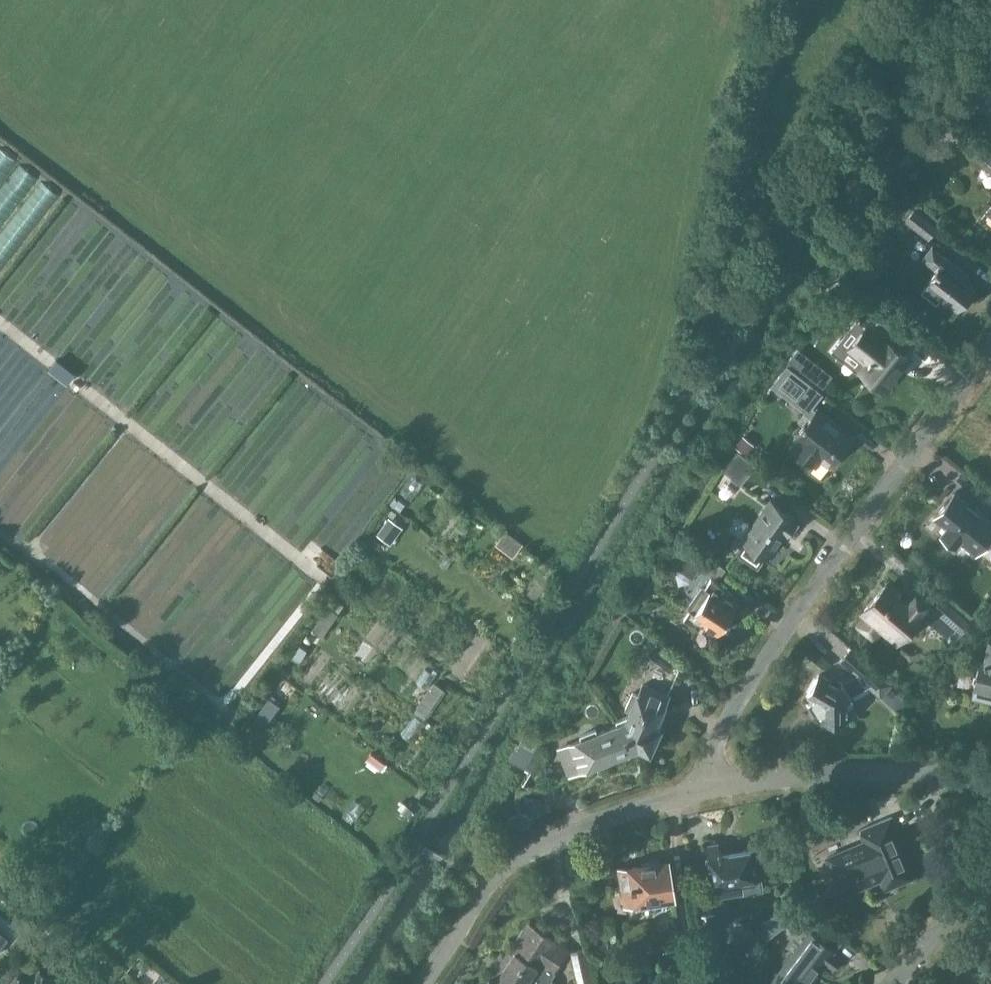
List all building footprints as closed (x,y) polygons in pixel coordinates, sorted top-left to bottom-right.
[(973,156),(990,170),(990,153),(983,146),(973,156)] [(938,228),(932,224),(915,211),(907,221),(930,238),(938,228)] [(943,296),(958,308),(974,287),(961,277),(965,272),(933,247),(923,260),(938,271),(922,292),(937,303),(943,296)] [(868,328),(851,349),(869,363),(862,372),(884,389),(908,357),(902,353),(910,343),(913,345),(914,344),(881,318),(871,331),(868,328)] [(794,449),(812,463),(819,455),(832,466),(854,438),(817,409),(816,410),(812,407),(821,394),(788,369),(775,385),(807,410),(799,420),(804,424),(796,434),(802,439),(794,449)] [(754,445),(744,438),(737,447),(747,455),(754,445)] [(724,469),(742,485),(758,467),(741,451),(724,469)] [(956,492),(936,516),(948,526),(942,534),(957,546),(961,541),(976,554),(990,536),(990,521),(956,492)] [(746,542),(739,553),(759,567),(766,557),(768,558),(785,533),(789,536),(799,522),(795,519),(796,517),(773,501),(745,541),(746,542)] [(378,533),(390,542),(402,526),(389,517),(378,533)] [(686,538),(678,548),(702,566),(705,569),(719,580),(727,570),(686,538)] [(712,579),(707,588),(702,588),(690,606),(691,611),(685,619),(700,629),(703,624),(719,634),(727,623),(729,624),(733,617),(732,616),(739,604),(723,594),(727,589),(712,579)] [(889,583),(866,609),(870,613),(860,624),(876,638),(886,627),(902,640),(914,626),(919,631),(928,621),(935,612),(956,630),(951,636),(956,641),(972,622),(943,597),(934,608),(917,593),(910,601),(889,583)] [(657,644),(649,654),(671,672),(679,662),(657,644)] [(987,664),(981,663),(975,687),(990,691),(990,648),(987,664)] [(824,713),(824,722),(847,720),(848,701),(870,686),(881,696),(892,684),(852,649),(842,661),(857,674),(840,686),(820,675),(809,695),(817,700),(814,702),(821,713),(824,713)] [(627,736),(630,744),(651,753),(662,729),(656,726),(670,696),(644,685),(640,695),(633,692),(625,708),(632,712),(630,716),(618,721),(620,725),(623,734),(627,736)] [(909,700),(907,697),(896,709),(904,716),(909,700)] [(628,745),(630,744),(627,736),(623,734),(620,725),(599,734),(597,730),(582,736),(584,740),(570,746),(581,772),(631,751),(628,745)] [(540,743),(528,736),(522,746),(534,753),(540,743)] [(509,759),(532,773),(541,757),(519,743),(509,759)] [(846,850),(826,859),(841,897),(871,884),(870,881),(878,877),(884,890),(913,878),(895,836),(899,834),(892,818),(860,831),(864,843),(846,850)] [(708,845),(714,883),(722,882),(723,891),(740,888),(741,892),(765,890),(763,875),(758,849),(724,855),(723,851),(721,852),(719,843),(708,845)] [(676,902),(669,862),(619,870),(625,905),(636,904),(637,909),(676,902)] [(793,901),(780,910),(790,919),(804,930),(805,929),(814,917),(793,901)] [(714,913),(701,915),(705,943),(708,960),(721,951),(719,941),(714,913)] [(19,914),(12,922),(25,933),(32,924),(19,914)] [(488,983),(555,983),(552,979),(569,950),(530,924),(493,979),(492,978),(488,983)] [(9,938),(0,931),(0,950),(9,938)] [(811,932),(772,983),(810,983),(825,965),(833,970),(842,958),(835,952),(836,951),(811,932)] [(572,952),(579,983),(594,983),(586,950),(572,952)] [(41,972),(32,983),(31,983),(30,983),(56,983),(41,972)] [(105,982),(94,973),(85,983),(104,983),(105,982)]
